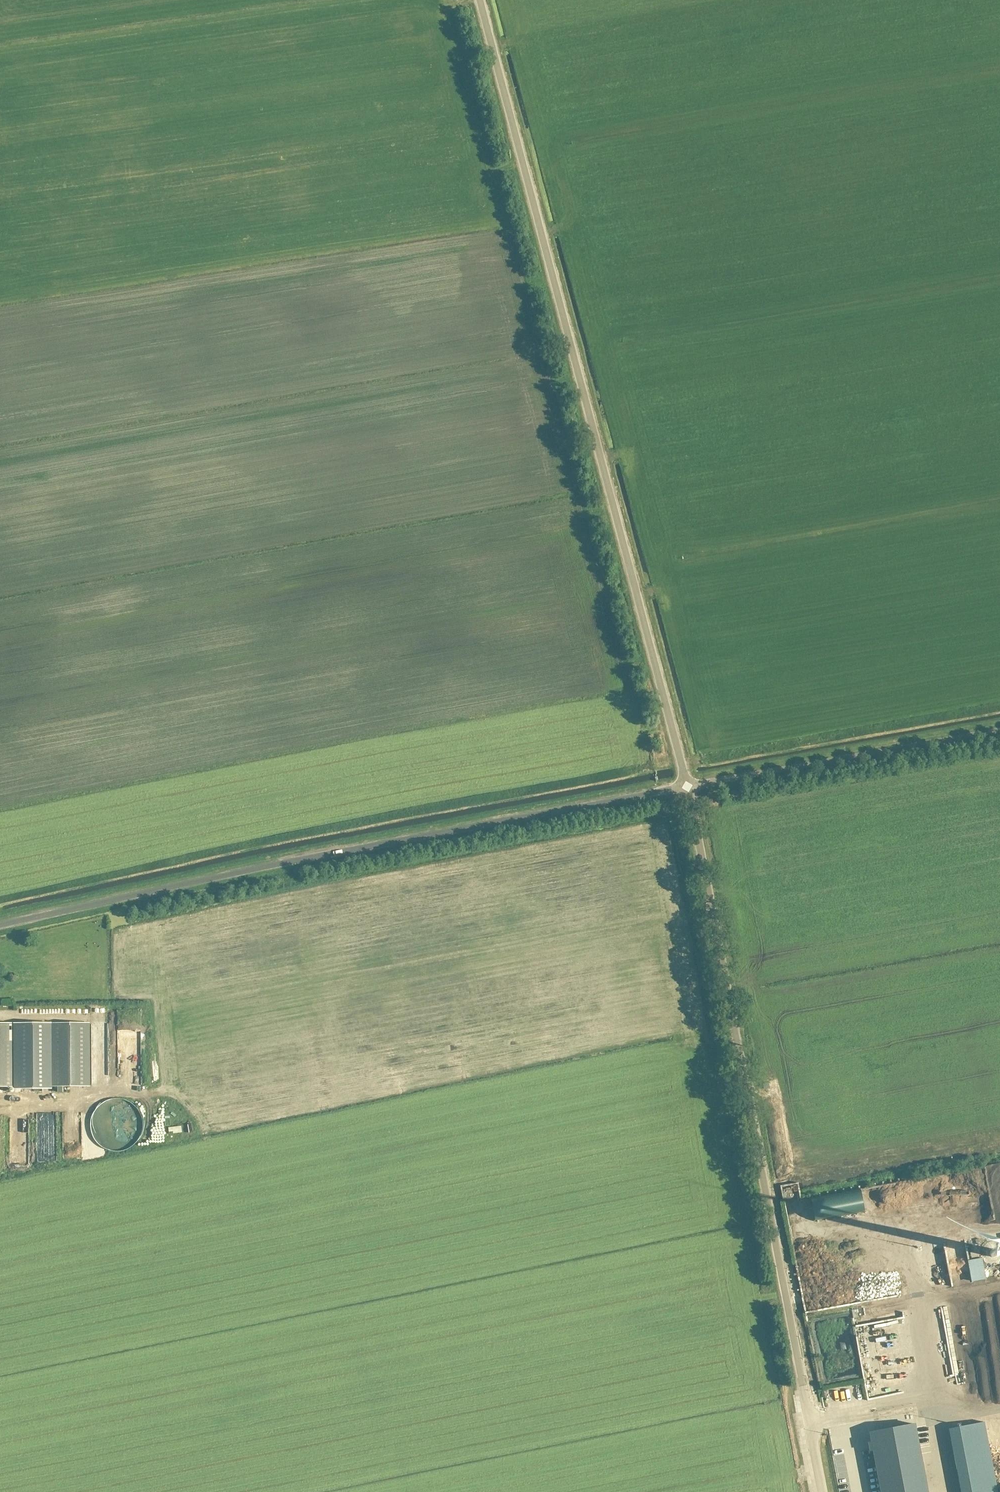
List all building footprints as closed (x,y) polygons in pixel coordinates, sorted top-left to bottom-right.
[(88,1018),(88,1009),(78,1009),(78,1018),(88,1018)] [(14,1087),(14,1024),(0,1025),(0,1087),(14,1087)] [(50,1087),(50,1024),(14,1024),(14,1087),(50,1087)] [(89,1024),(69,1024),(50,1024),(50,1087),(90,1087),(89,1024)] [(66,1111),(70,1129),(81,1127),(76,1109),(66,1111)] [(95,1141),(95,1159),(107,1159),(106,1140),(95,1141)] [(952,1270),(954,1280),(976,1275),(971,1254),(972,1254),(969,1241),(959,1243),(960,1247),(947,1250),(950,1260),(958,1258),(961,1268),(952,1270)] [(805,1305),(806,1310),(818,1307),(816,1301),(805,1305)] [(904,1310),(915,1307),(913,1302),(903,1305),(904,1310)] [(885,1419),(887,1427),(899,1424),(898,1416),(885,1419)] [(870,1432),(881,1491),(926,1491),(913,1424),(870,1432)]
